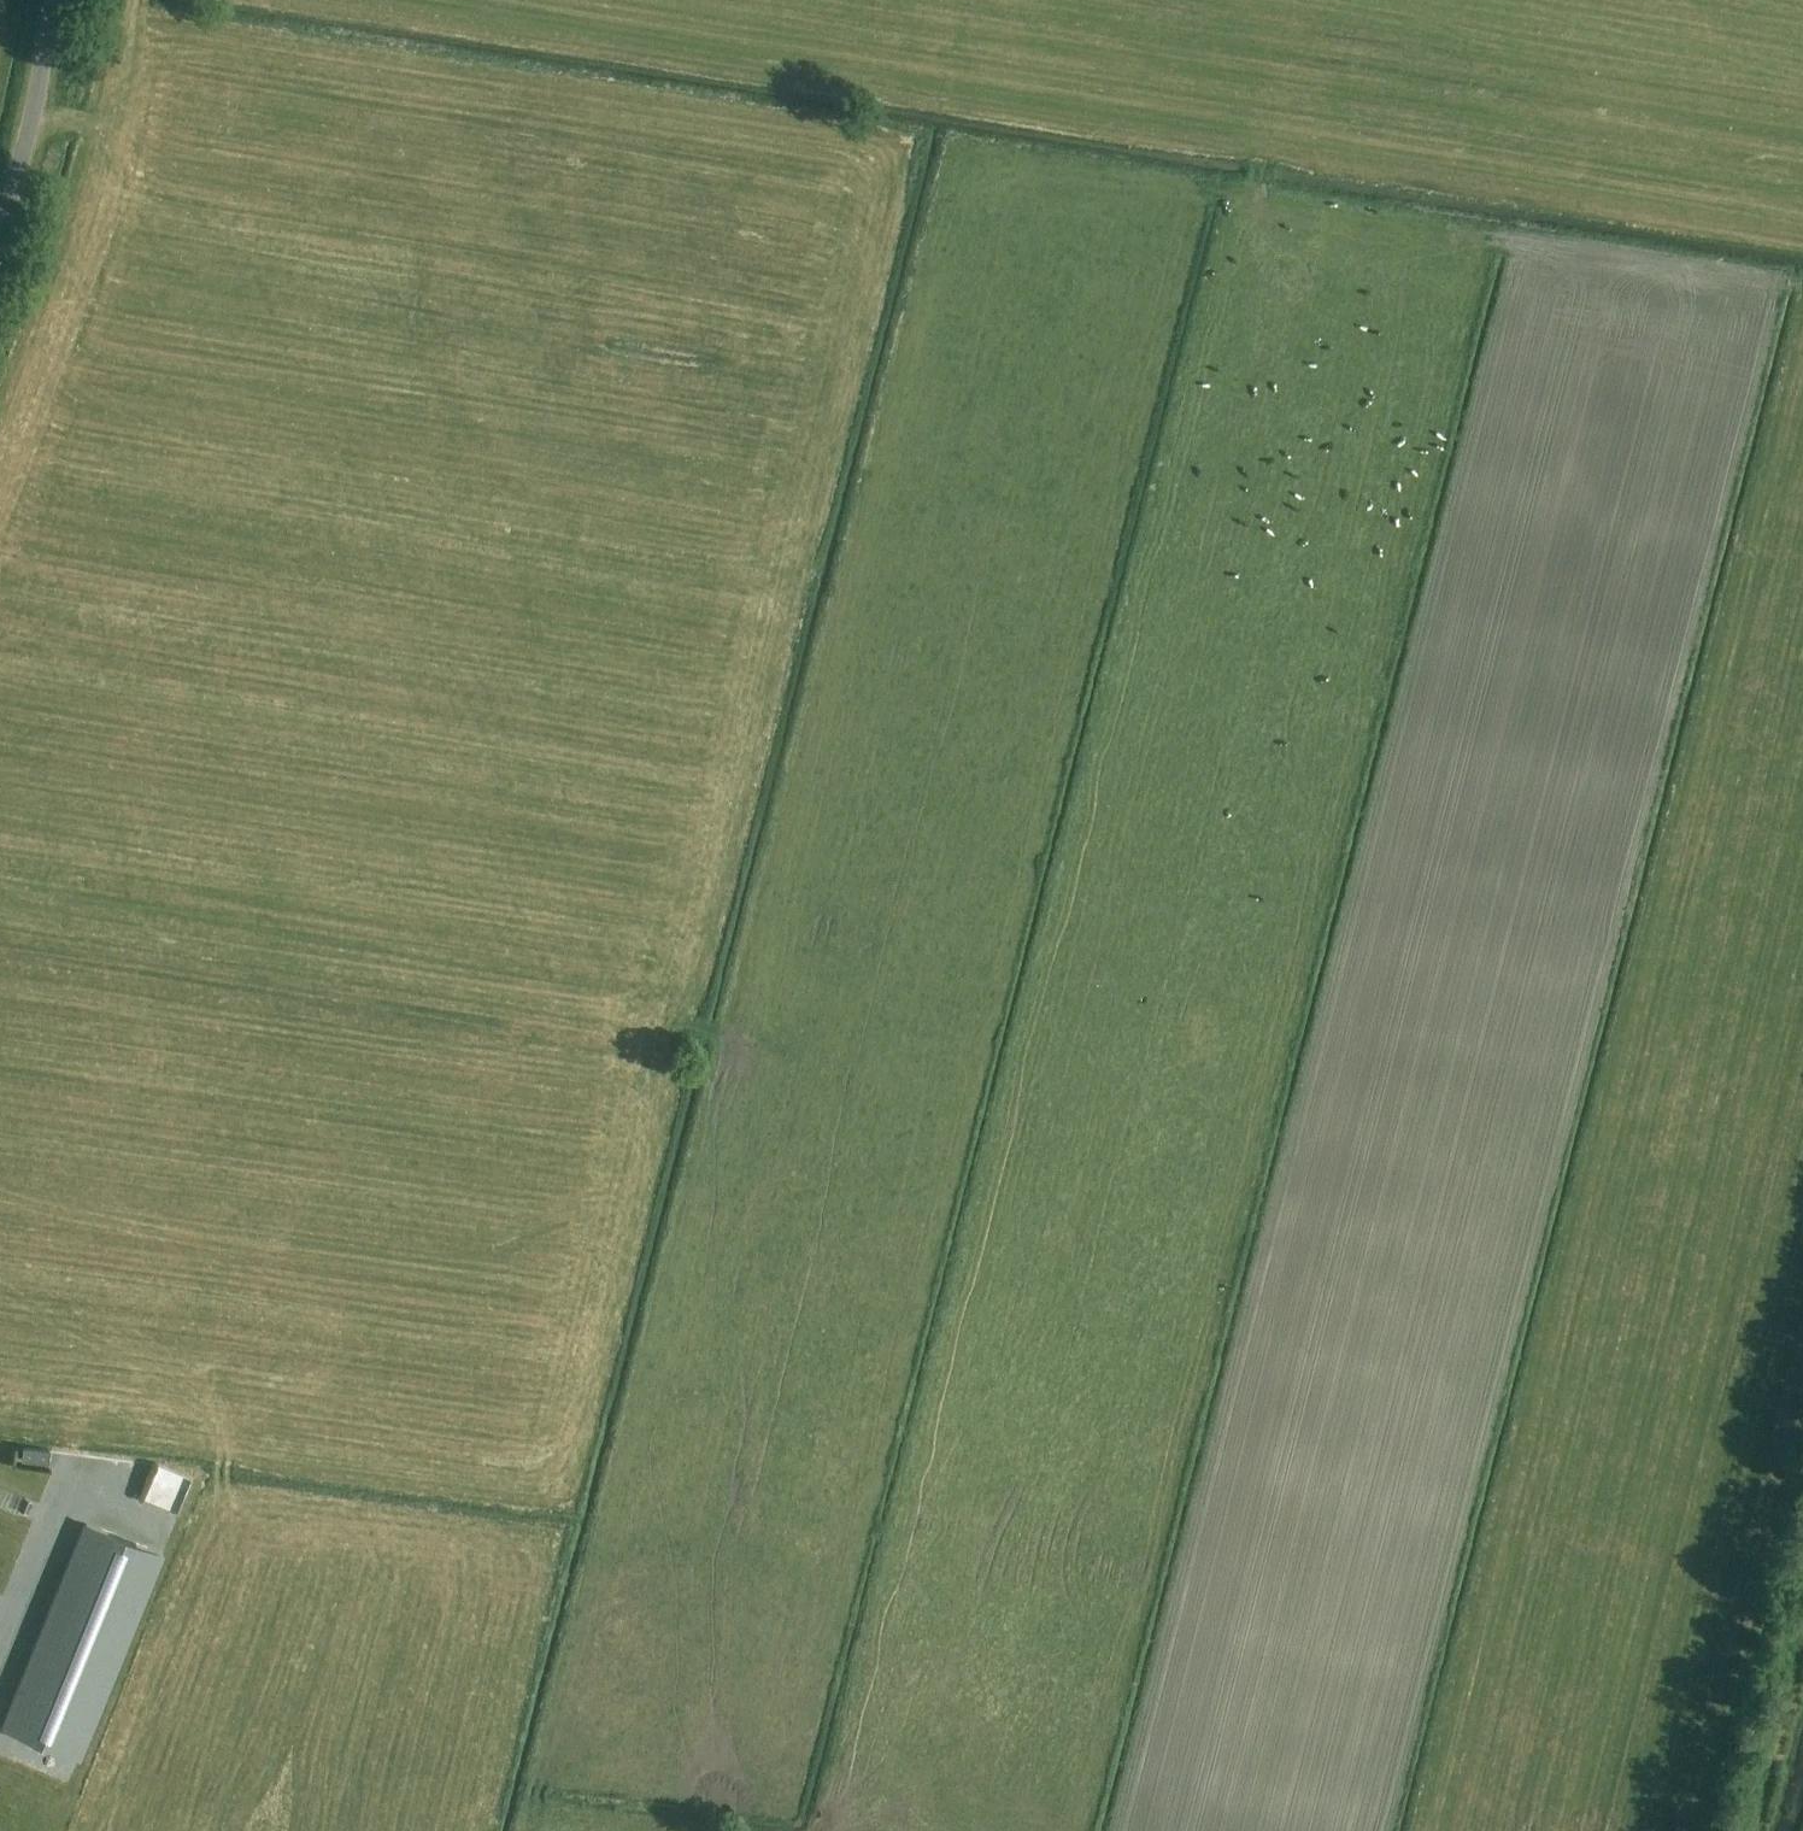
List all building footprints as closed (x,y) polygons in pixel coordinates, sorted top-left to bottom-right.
[(45,1464),(46,1450),(21,1447),(19,1461),(45,1464)] [(87,1526),(4,1730),(5,1731),(78,1760),(80,1761),(163,1557),(87,1526)]
